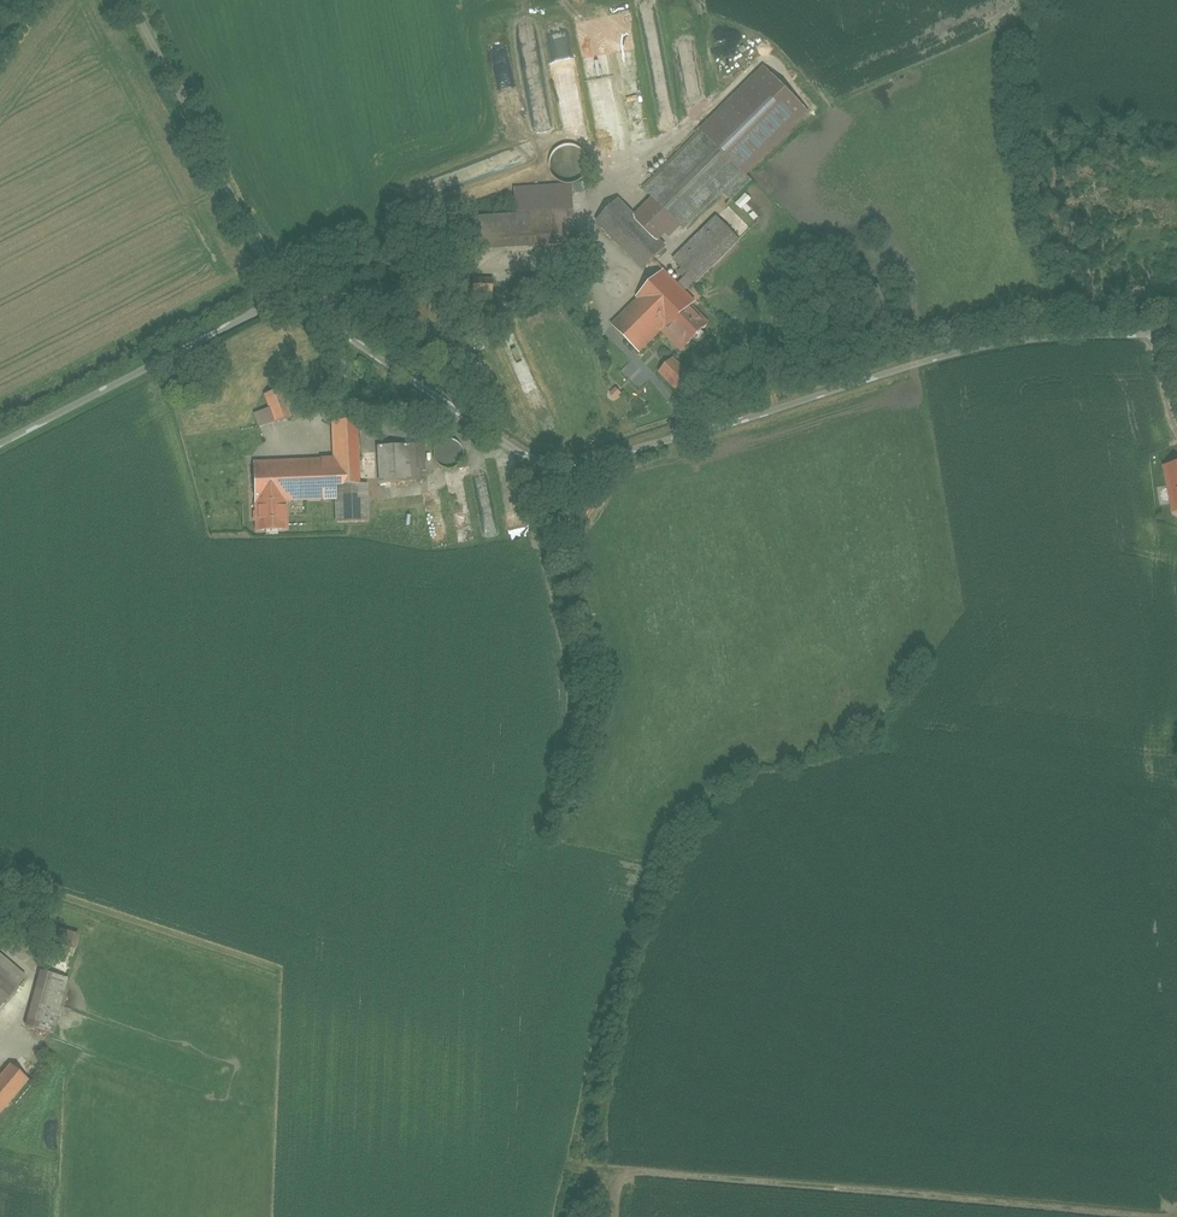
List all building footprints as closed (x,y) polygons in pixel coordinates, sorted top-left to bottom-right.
[(645,21),(659,20),(657,0),(643,0),(645,21)] [(813,111),(764,63),(697,130),(744,178),(813,111)] [(686,234),(744,178),(697,130),(639,186),(652,199),(679,228),(686,234)] [(515,215),(468,217),(471,255),(578,248),(574,184),(514,187),(515,215)] [(737,201),(742,208),(753,199),(748,192),(737,201)] [(679,228),(652,199),(634,216),(661,245),(679,228)] [(619,200),(596,223),(644,273),(667,250),(661,245),(634,216),(619,200)] [(741,240),(716,215),(671,261),(696,286),(741,240)] [(710,322),(664,274),(611,325),(642,356),(663,335),(679,352),(710,322)] [(691,373),(674,357),(659,373),(675,389),(691,373)] [(268,408),(253,414),(259,429),(291,416),(281,389),(263,396),(268,408)] [(333,456),(251,461),(255,530),(288,529),(287,506),(339,503),(338,486),(359,485),(356,424),(332,425),(333,456)] [(426,443),(375,446),(378,485),(429,482),(426,443)] [(1163,465),(1175,515),(1176,515),(1176,462),(1163,465)] [(338,486),(339,503),(339,524),(372,522),(371,484),(338,486)] [(57,946),(73,950),(78,934),(62,930),(57,946)] [(24,978),(0,957),(0,1007),(24,978)] [(64,979),(39,974),(27,1028),(52,1034),(64,979)] [(0,1078),(0,1115),(27,1083),(9,1067),(0,1078)]
